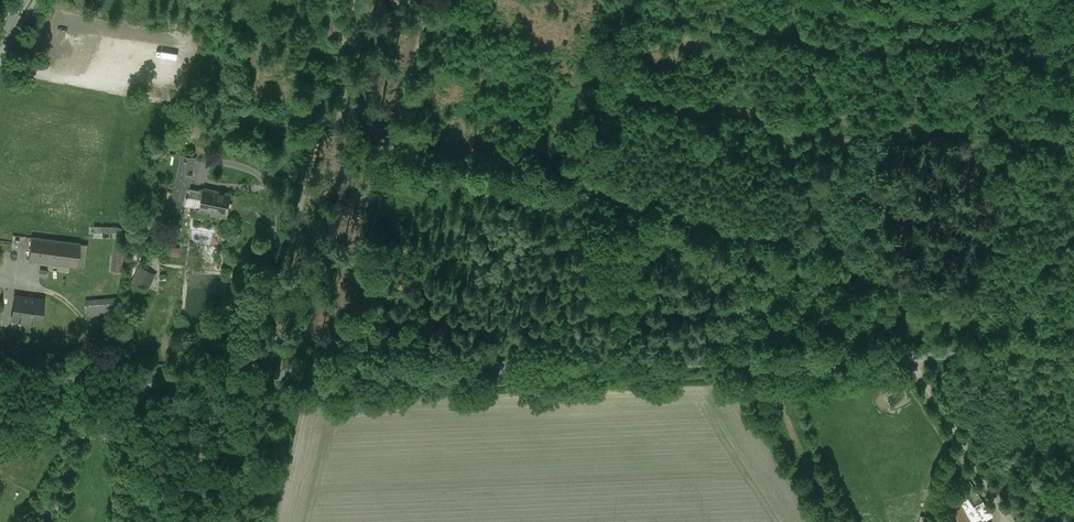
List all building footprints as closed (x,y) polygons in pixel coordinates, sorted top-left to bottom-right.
[(195,157),(182,155),(176,185),(189,188),(195,157)] [(189,188),(176,185),(172,202),(184,204),(184,206),(185,206),(187,197),(188,188),(189,188)] [(203,191),(188,188),(187,197),(201,201),(203,191)] [(231,196),(203,190),(203,191),(201,201),(200,209),(208,210),(208,214),(226,217),(231,196)] [(96,225),(95,236),(115,237),(114,269),(124,269),(125,225),(96,225)] [(80,244),(31,237),(28,259),(77,266),(80,244)] [(181,256),(182,247),(174,246),(173,255),(181,256)] [(141,265),(133,282),(150,290),(158,273),(141,265)] [(43,300),(14,296),(11,320),(39,323),(43,300)] [(975,506),(981,517),(973,521),(983,521),(985,521),(989,511),(983,501),(975,506)] [(951,519),(953,521),(968,521),(962,513),(951,519)]
